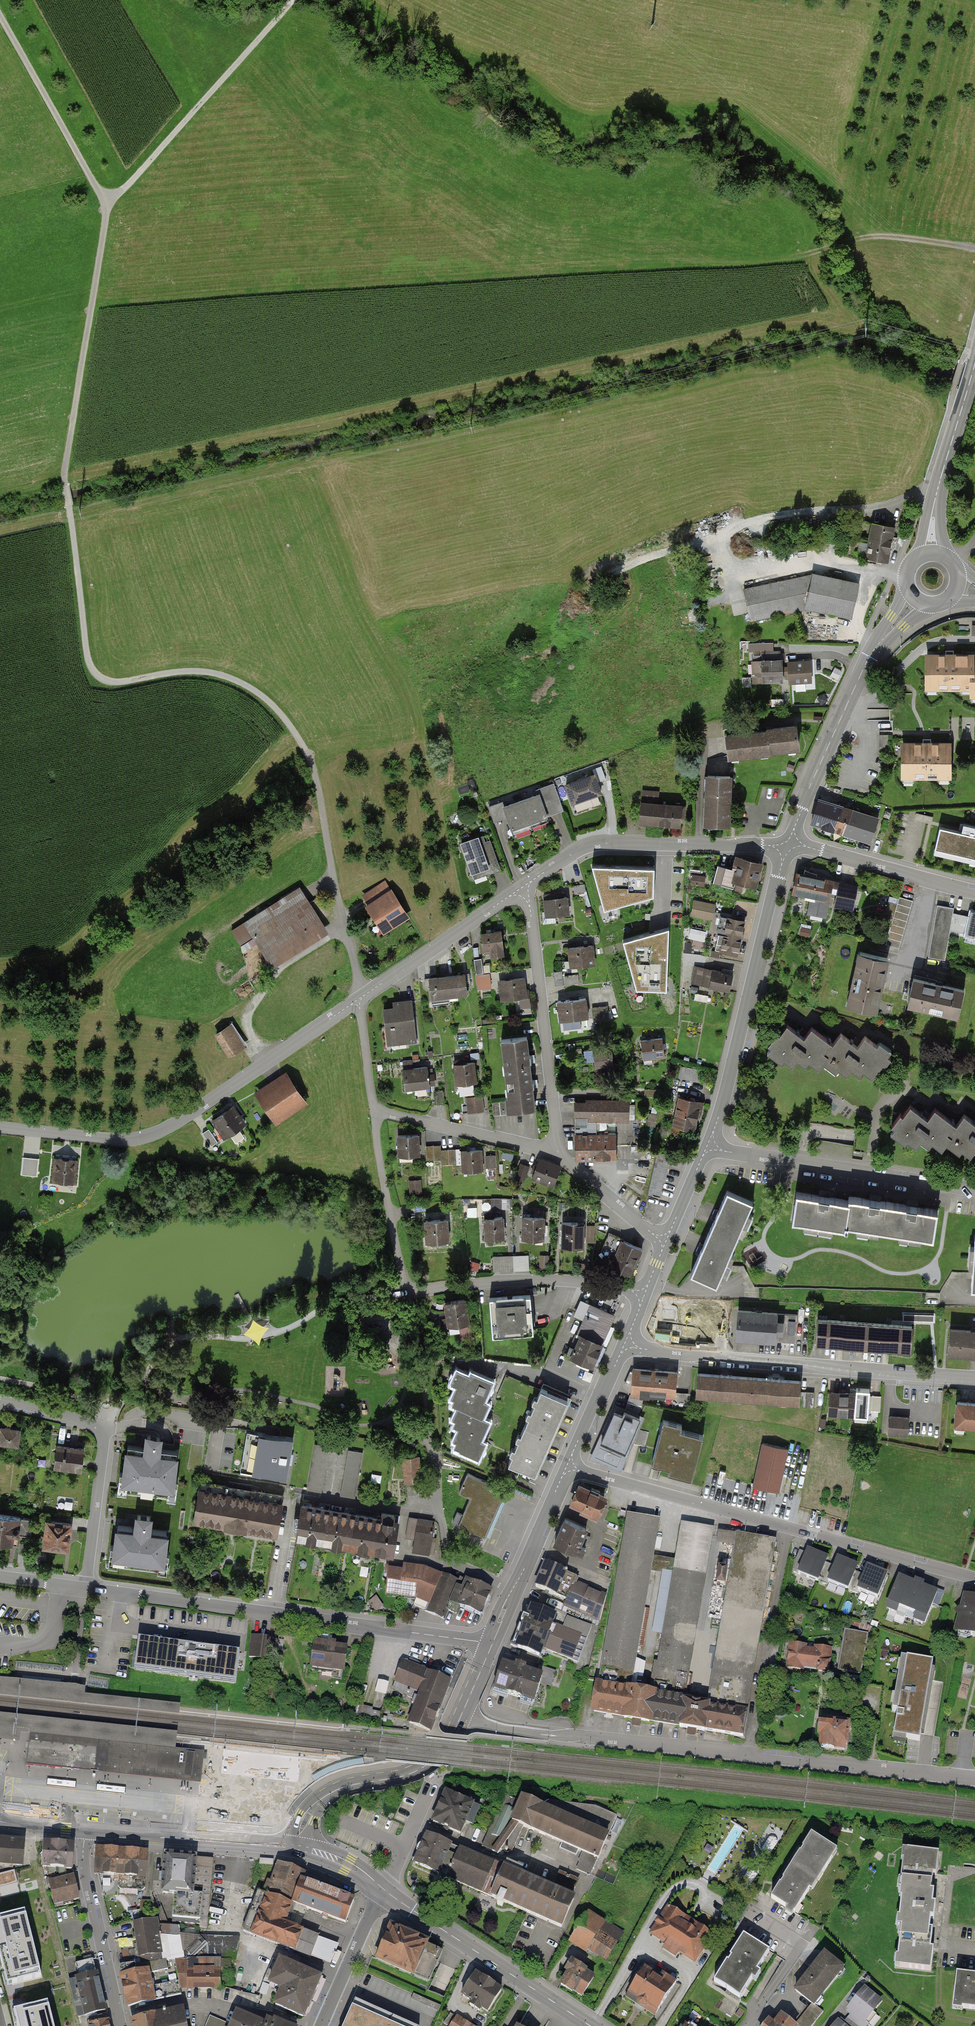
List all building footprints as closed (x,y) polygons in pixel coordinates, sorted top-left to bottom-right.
[(887,562),(893,528),(859,521),(856,536),(871,539),(866,561),(876,563),(877,560),(887,562)] [(807,609),(851,618),(858,585),(815,576),(814,576),(745,590),(751,620),(808,609),(807,609)] [(923,655),(924,688),(968,688),(969,697),(974,697),(974,662),(970,662),(970,655),(923,655)] [(749,661),(751,681),(778,680),(777,660),(749,661)] [(812,678),(811,662),(786,663),(787,680),(812,678)] [(761,752),(798,747),(795,726),(758,731),(761,752)] [(724,757),(761,752),(758,731),(722,736),(724,757)] [(951,778),(951,744),(897,744),(897,778),(951,778)] [(595,769),(564,779),(570,799),(601,789),(595,769)] [(730,823),(731,776),(704,776),(703,823),(730,823)] [(510,833),(546,820),(541,807),(554,803),(548,785),(534,790),(535,793),(502,805),(501,801),(488,805),(493,821),(505,817),(510,833)] [(681,823),(682,804),(658,803),(659,790),(641,789),(640,821),(681,823)] [(877,819),(820,801),(812,822),(858,837),(859,833),(872,837),(877,819)] [(940,827),(935,849),(974,858),(974,826),(963,824),(961,832),(940,827)] [(458,846),(472,882),(501,871),(487,835),(458,846)] [(756,888),(762,864),(735,857),(731,870),(716,866),(711,884),(732,889),(734,882),(756,888)] [(654,867),(592,865),(603,909),(653,895),(654,867)] [(705,887),(706,876),(692,875),(691,886),(705,887)] [(832,881),(801,875),(797,898),(810,900),(808,914),(824,918),(832,881)] [(858,885),(835,880),(830,905),(853,910),(858,885)] [(404,919),(387,886),(363,898),(380,932),(404,919)] [(326,930),(298,887),(244,922),(271,965),(326,930)] [(914,901),(900,897),(887,943),(902,947),(914,901)] [(567,898),(542,901),(543,915),(569,912),(567,898)] [(715,905),(694,901),(691,917),(712,921),(715,905)] [(953,908),(937,906),(929,957),(945,960),(953,908)] [(970,911),(965,933),(974,935),(974,912),(970,911)] [(743,938),(746,922),(721,917),(718,933),(743,938)] [(666,989),(669,928),(623,940),(637,988),(666,989)] [(707,933),(692,930),(691,938),(705,941),(707,933)] [(503,955),(501,932),(478,934),(480,951),(488,950),(489,957),(503,955)] [(739,954),(743,938),(718,933),(715,950),(739,954)] [(592,945),(569,948),(571,960),(576,959),(577,967),(595,965),(592,945)] [(877,1010),(888,959),(856,952),(845,1004),(877,1010)] [(481,960),(474,961),(477,989),(491,988),(489,974),(483,974),(481,960)] [(732,991),(735,975),(694,968),(692,984),(732,991)] [(562,971),(553,973),(554,978),(560,977),(561,985),(579,982),(578,974),(563,976),(562,971)] [(466,995),(464,974),(427,978),(428,998),(466,995)] [(524,979),(498,982),(500,999),(519,997),(521,1008),(534,1006),(532,990),(525,990),(524,979)] [(958,1018),(964,991),(912,980),(906,1007),(958,1018)] [(585,999),(558,1002),(561,1021),(587,1018),(585,999)] [(415,1041),(412,1001),(391,1003),(392,1008),(383,1009),(387,1043),(415,1041)] [(607,1005),(592,1007),(594,1021),(609,1019),(607,1005)] [(781,1021),(759,1050),(778,1064),(782,1059),(788,1064),(793,1057),(801,1063),(804,1060),(813,1066),(818,1059),(831,1070),(835,1066),(843,1072),(847,1067),(855,1074),(859,1069),(869,1077),(886,1055),(861,1035),(853,1045),(835,1031),(827,1042),(807,1026),(799,1035),(781,1021)] [(246,1044),(233,1022),(213,1034),(227,1056),(246,1044)] [(532,1074),(529,1039),(498,1042),(502,1078),(532,1074)] [(662,1040),(639,1042),(641,1059),(663,1056),(662,1040)] [(609,1047),(590,1051),(594,1069),(613,1065),(609,1047)] [(475,1061),(455,1063),(456,1084),(476,1083),(475,1061)] [(431,1085),(429,1066),(403,1069),(405,1088),(431,1085)] [(703,1071),(680,1066),(678,1079),(701,1083),(703,1071)] [(303,1100),(285,1074),(255,1094),(273,1120),(303,1100)] [(536,1110),(532,1074),(502,1078),(505,1113),(536,1110)] [(482,1097),(466,1098),(467,1112),(483,1111),(482,1097)] [(702,1102),(679,1098),(674,1126),(697,1131),(702,1102)] [(905,1101),(882,1130),(900,1145),(904,1140),(911,1145),(916,1139),(925,1147),(928,1143),(935,1148),(941,1141),(955,1152),(958,1148),(965,1153),(970,1147),(974,1150),(974,1121),(960,1109),(951,1120),(930,1104),(922,1114),(905,1101)] [(629,1119),(629,1103),(575,1102),(575,1119),(629,1119)] [(246,1119),(235,1103),(210,1121),(221,1137),(246,1119)] [(211,1126),(204,1130),(212,1144),(219,1140),(211,1126)] [(418,1157),(417,1134),(397,1135),(398,1158),(418,1157)] [(617,1158),(616,1135),(575,1136),(575,1159),(617,1158)] [(38,1155),(38,1138),(25,1138),(25,1155),(38,1155)] [(441,1145),(425,1146),(426,1161),(441,1160),(441,1164),(455,1163),(456,1173),(484,1172),(483,1150),(459,1151),(459,1149),(441,1150),(441,1145)] [(649,1193),(663,1196),(672,1155),(659,1152),(649,1193)] [(38,1157),(23,1155),(22,1173),(37,1174),(38,1157)] [(497,1156),(486,1156),(487,1172),(497,1171),(497,1156)] [(76,1159),(53,1157),(51,1185),(74,1186),(76,1159)] [(554,1187),(561,1168),(539,1159),(531,1178),(554,1187)] [(531,1168),(522,1164),(514,1180),(523,1185),(531,1168)] [(422,1193),(422,1180),(410,1180),(411,1193),(422,1193)] [(727,1193),(709,1234),(733,1244),(751,1203),(727,1193)] [(849,1203),(798,1195),(794,1221),(846,1228),(846,1225),(934,1239),(938,1212),(849,1199),(849,1203)] [(493,1208),(511,1208),(512,1197),(493,1197),(493,1208)] [(505,1237),(504,1216),(482,1217),(483,1238),(505,1237)] [(544,1239),(544,1217),(521,1217),(521,1239),(544,1239)] [(449,1245),(448,1220),(424,1221),(425,1246),(449,1245)] [(580,1247),(580,1224),(561,1224),(560,1247),(580,1247)] [(709,1234),(691,1275),(715,1286),(733,1244),(709,1234)] [(631,1278),(643,1250),(621,1241),(609,1269),(631,1278)] [(495,1270),(532,1268),(531,1253),(494,1255),(495,1270)] [(534,1333),(532,1296),(487,1299),(490,1337),(534,1333)] [(468,1326),(466,1300),(443,1302),(446,1326),(459,1325),(460,1340),(472,1339),(470,1325),(468,1326)] [(649,1325),(682,1337),(692,1313),(658,1301),(649,1325)] [(591,1367),(616,1316),(591,1304),(567,1356),(591,1367)] [(775,1342),(777,1315),(736,1313),(735,1340),(775,1342)] [(911,1349),(912,1328),(816,1322),(815,1343),(911,1349)] [(948,1333),(947,1353),(974,1354),(974,1334),(948,1333)] [(484,1400),(493,1381),(472,1371),(470,1376),(459,1370),(452,1384),(458,1387),(453,1398),(456,1399),(453,1405),(459,1407),(453,1419),(456,1420),(452,1427),(458,1430),(454,1440),(458,1441),(455,1447),(460,1449),(460,1451),(479,1460),(487,1442),(481,1439),(490,1420),(483,1418),(490,1403),(484,1400)] [(677,1394),(677,1373),(632,1371),(631,1392),(677,1394)] [(800,1402),(801,1382),(697,1375),(695,1395),(800,1402)] [(552,1437),(567,1401),(536,1388),(521,1424),(552,1437)] [(856,1394),(828,1393),(827,1412),(855,1414),(856,1394)] [(881,1396),(864,1396),(864,1410),(881,1411),(881,1396)] [(591,1457),(620,1469),(642,1417),(638,1415),(643,1403),(628,1397),(624,1405),(615,1401),(591,1457)] [(956,1404),(955,1425),(974,1426),(974,1405),(956,1404)] [(908,1419),(890,1416),(888,1433),(907,1435),(908,1419)] [(682,1426),(664,1421),(654,1463),(671,1467),(669,1475),(692,1480),(703,1436),(681,1430),(682,1426)] [(537,1473),(552,1437),(521,1424),(506,1460),(537,1473)] [(19,1431),(0,1429),(0,1445),(18,1447),(19,1431)] [(290,1436),(246,1429),(240,1468),(284,1475),(290,1436)] [(173,1495),(177,1461),(158,1458),(160,1444),(142,1442),(140,1456),(123,1454),(118,1489),(173,1495)] [(787,1449),(761,1444),(753,1486),(778,1491),(787,1449)] [(331,1447),(315,1445),(307,1494),(322,1497),(331,1447)] [(82,1471),(84,1451),(54,1448),(52,1468),(82,1471)] [(364,1453),(348,1450),(340,1497),(356,1500),(364,1453)] [(419,1456),(400,1457),(402,1482),(421,1480),(419,1456)] [(504,1488),(467,1473),(459,1493),(470,1497),(457,1528),(483,1539),(504,1488)] [(596,1518),(605,1497),(578,1485),(568,1506),(596,1518)] [(191,1520),(278,1534),(283,1502),(196,1489),(191,1520)] [(433,1553),(436,1529),(433,1529),(434,1521),(401,1516),(400,1524),(298,1508),(294,1538),(396,1553),(398,1537),(413,1540),(411,1549),(433,1553)] [(165,1567),(169,1533),(149,1530),(151,1516),(133,1514),(132,1528),(114,1526),(110,1561),(165,1567)] [(589,1714),(742,1739),(775,1543),(735,1536),(706,1702),(685,1699),(713,1531),(679,1525),(651,1693),(630,1689),(658,1520),(623,1514),(589,1714)] [(0,1517),(0,1544),(15,1545),(17,1519),(0,1517)] [(587,1530),(564,1520),(553,1544),(576,1554),(587,1530)] [(69,1525),(42,1522),(40,1548),(66,1551),(69,1525)] [(816,1583),(826,1559),(806,1551),(796,1574),(816,1583)] [(856,1568),(836,1559),(826,1582),(846,1591),(856,1568)] [(563,1573),(545,1566),(535,1589),(553,1596),(563,1573)] [(886,1576),(865,1567),(855,1591),(876,1600),(886,1576)] [(425,1571),(415,1569),(401,1568),(400,1572),(387,1570),(384,1597),(412,1600),(426,1606),(439,1578),(425,1571)] [(480,1620),(492,1594),(460,1579),(458,1583),(444,1576),(426,1614),(442,1621),(449,1605),(480,1620)] [(936,1594),(896,1578),(885,1605),(924,1621),(936,1594)] [(607,1598),(574,1585),(565,1607),(597,1621),(607,1598)] [(963,1598),(954,1632),(974,1638),(974,1601),(963,1598)] [(564,1628),(555,1625),(546,1649),(573,1659),(578,1646),(584,1648),(592,1628),(567,1619),(564,1628)] [(549,1630),(526,1621),(515,1649),(538,1657),(549,1630)] [(867,1635),(845,1632),(837,1677),(859,1680),(867,1635)] [(276,1638),(250,1635),(247,1654),(274,1658),(276,1638)] [(239,1654),(139,1639),(135,1669),(235,1683),(239,1654)] [(346,1647),(314,1643),(311,1672),(343,1675),(346,1647)] [(833,1650),(789,1645),(786,1669),(831,1674),(833,1650)] [(935,1660),(899,1654),(890,1710),(895,1711),(891,1734),(921,1739),(935,1660)] [(63,1667),(16,1662),(16,1668),(62,1672),(63,1667)] [(432,1733),(452,1685),(401,1664),(393,1683),(419,1693),(407,1723),(432,1733)] [(555,1690),(560,1675),(541,1668),(537,1679),(502,1667),(493,1692),(537,1707),(544,1687),(555,1690)] [(61,1681),(22,1677),(22,1683),(61,1687),(61,1681)] [(180,1706),(85,1696),(85,1689),(0,1680),(0,1697),(179,1716),(180,1706)] [(109,1684),(89,1680),(88,1686),(107,1690),(109,1684)] [(177,1734),(0,1716),(0,1741),(19,1743),(20,1736),(30,1737),(175,1752),(177,1734)] [(846,1725),(815,1723),(814,1737),(817,1737),(816,1751),(827,1752),(828,1739),(845,1740),(846,1725)] [(175,1752),(30,1737),(27,1764),(201,1783),(204,1755),(175,1752)] [(472,1825),(481,1806),(445,1791),(432,1821),(460,1833),(465,1822),(472,1825)] [(590,1875),(617,1815),(595,1806),(545,1800),(542,1807),(522,1799),(520,1802),(505,1795),(481,1847),(498,1853),(501,1850),(507,1852),(512,1851),(523,1826),(562,1842),(559,1849),(576,1855),(579,1850),(583,1852),(578,1861),(580,1862),(577,1869),(590,1875)] [(451,1843),(427,1832),(413,1861),(438,1873),(451,1843)] [(818,1885),(838,1854),(814,1837),(772,1901),(789,1912),(787,1915),(793,1919),(810,1893),(814,1896),(820,1886),(818,1885)] [(0,1841),(0,1864),(22,1866),(24,1844),(0,1841)] [(72,1849),(41,1846),(38,1868),(70,1871),(72,1849)] [(145,1887),(148,1849),(97,1846),(95,1872),(120,1874),(120,1886),(145,1887)] [(562,1927),(575,1895),(460,1847),(447,1877),(525,1911),(562,1927)] [(938,1855),(903,1853),(899,1901),(900,1901),(899,1921),(896,1921),(895,1931),(901,1931),(899,1959),(896,1959),(895,1970),(932,1973),(933,1952),(930,1951),(932,1936),(927,1935),(929,1921),(933,1921),(934,1907),(931,1907),(932,1895),(929,1895),(931,1877),(937,1877),(938,1855)] [(208,1929),(212,1861),(161,1858),(159,1895),(171,1895),(169,1921),(199,1922),(199,1928),(208,1929)] [(331,1963),(337,1946),(280,1925),(287,1904),(345,1925),(353,1902),(299,1882),(302,1875),(273,1864),(247,1937),(308,1959),(310,1956),(331,1963)] [(79,1900),(73,1878),(46,1884),(51,1906),(79,1900)] [(692,1963),(711,1936),(670,1909),(652,1937),(664,1945),(661,1949),(674,1958),(677,1953),(692,1963)] [(0,1919),(0,1931),(1,1934),(0,1934),(0,1957),(4,1971),(8,1970),(12,1984),(41,1976),(25,1913),(0,1919)] [(619,1939),(585,1916),(570,1938),(604,1962),(619,1939)] [(239,1959),(239,1936),(159,1937),(156,1921),(132,1926),(139,1959),(160,1955),(160,1960),(180,1960),(180,1989),(218,1989),(218,1960),(239,1959)] [(426,1940),(390,1925),(376,1956),(428,1978),(441,1950),(424,1943),(426,1940)] [(763,1952),(738,1937),(725,1958),(727,1959),(724,1965),(722,1963),(710,1983),(735,1999),(746,1980),(750,1982),(756,1974),(751,1971),(763,1952)] [(814,2004),(842,1969),(824,1955),(796,1990),(812,2003),(814,2004)] [(106,2012),(93,1958),(77,1963),(79,1976),(73,1977),(81,2017),(106,2012)] [(304,2014),(321,1975),(280,1958),(270,1980),(283,1985),(276,2001),(304,2014)] [(582,1996),(593,1979),(571,1964),(560,1981),(582,1996)] [(658,2010),(676,1983),(646,1964),(628,1991),(658,2010)] [(156,1998),(150,1967),(121,1973),(127,2004),(156,1998)] [(499,1992),(472,1974),(458,1995),(484,2013),(499,1992)] [(952,1976),(948,2012),(956,2012),(956,2010),(972,2012),(972,2014),(974,2014),(974,1982),(972,1981),(972,1978),(952,1976)] [(865,2021),(880,2001),(864,1989),(849,2008),(865,2021)] [(355,2001),(343,2025),(412,2025),(355,2001)] [(20,2010),(23,2024),(17,2025),(53,2025),(47,2003),(20,2010)] [(814,2004),(812,2003),(794,2025),(811,2025),(823,2011),(814,2004)] [(185,2011),(131,2019),(132,2025),(189,2025),(185,2011)] [(229,2014),(226,2023),(211,2017),(207,2025),(259,2025),(229,2014)] [(782,2016),(774,2025),(768,2020),(764,2025),(794,2025),(782,2016)] [(457,2017),(452,2025),(473,2025),(457,2017)]
